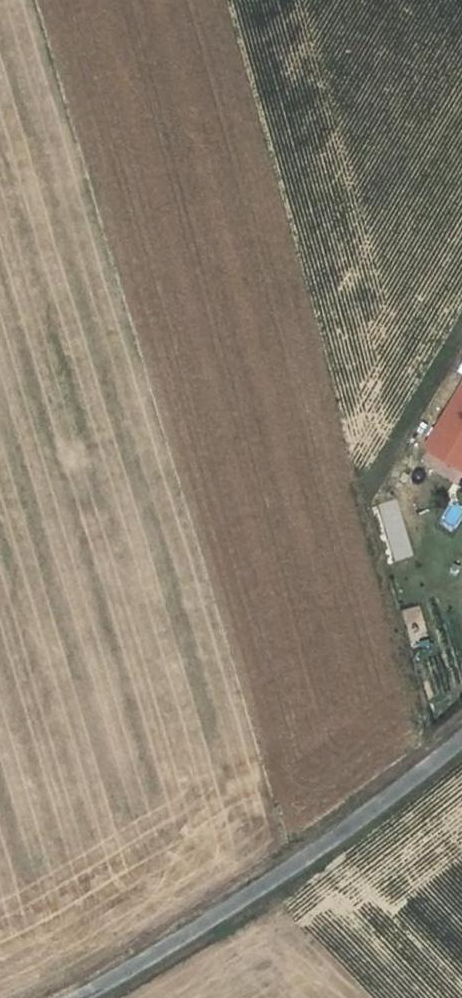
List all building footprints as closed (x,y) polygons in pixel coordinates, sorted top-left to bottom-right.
[(427,446),(461,467),(461,387),(427,446)]
